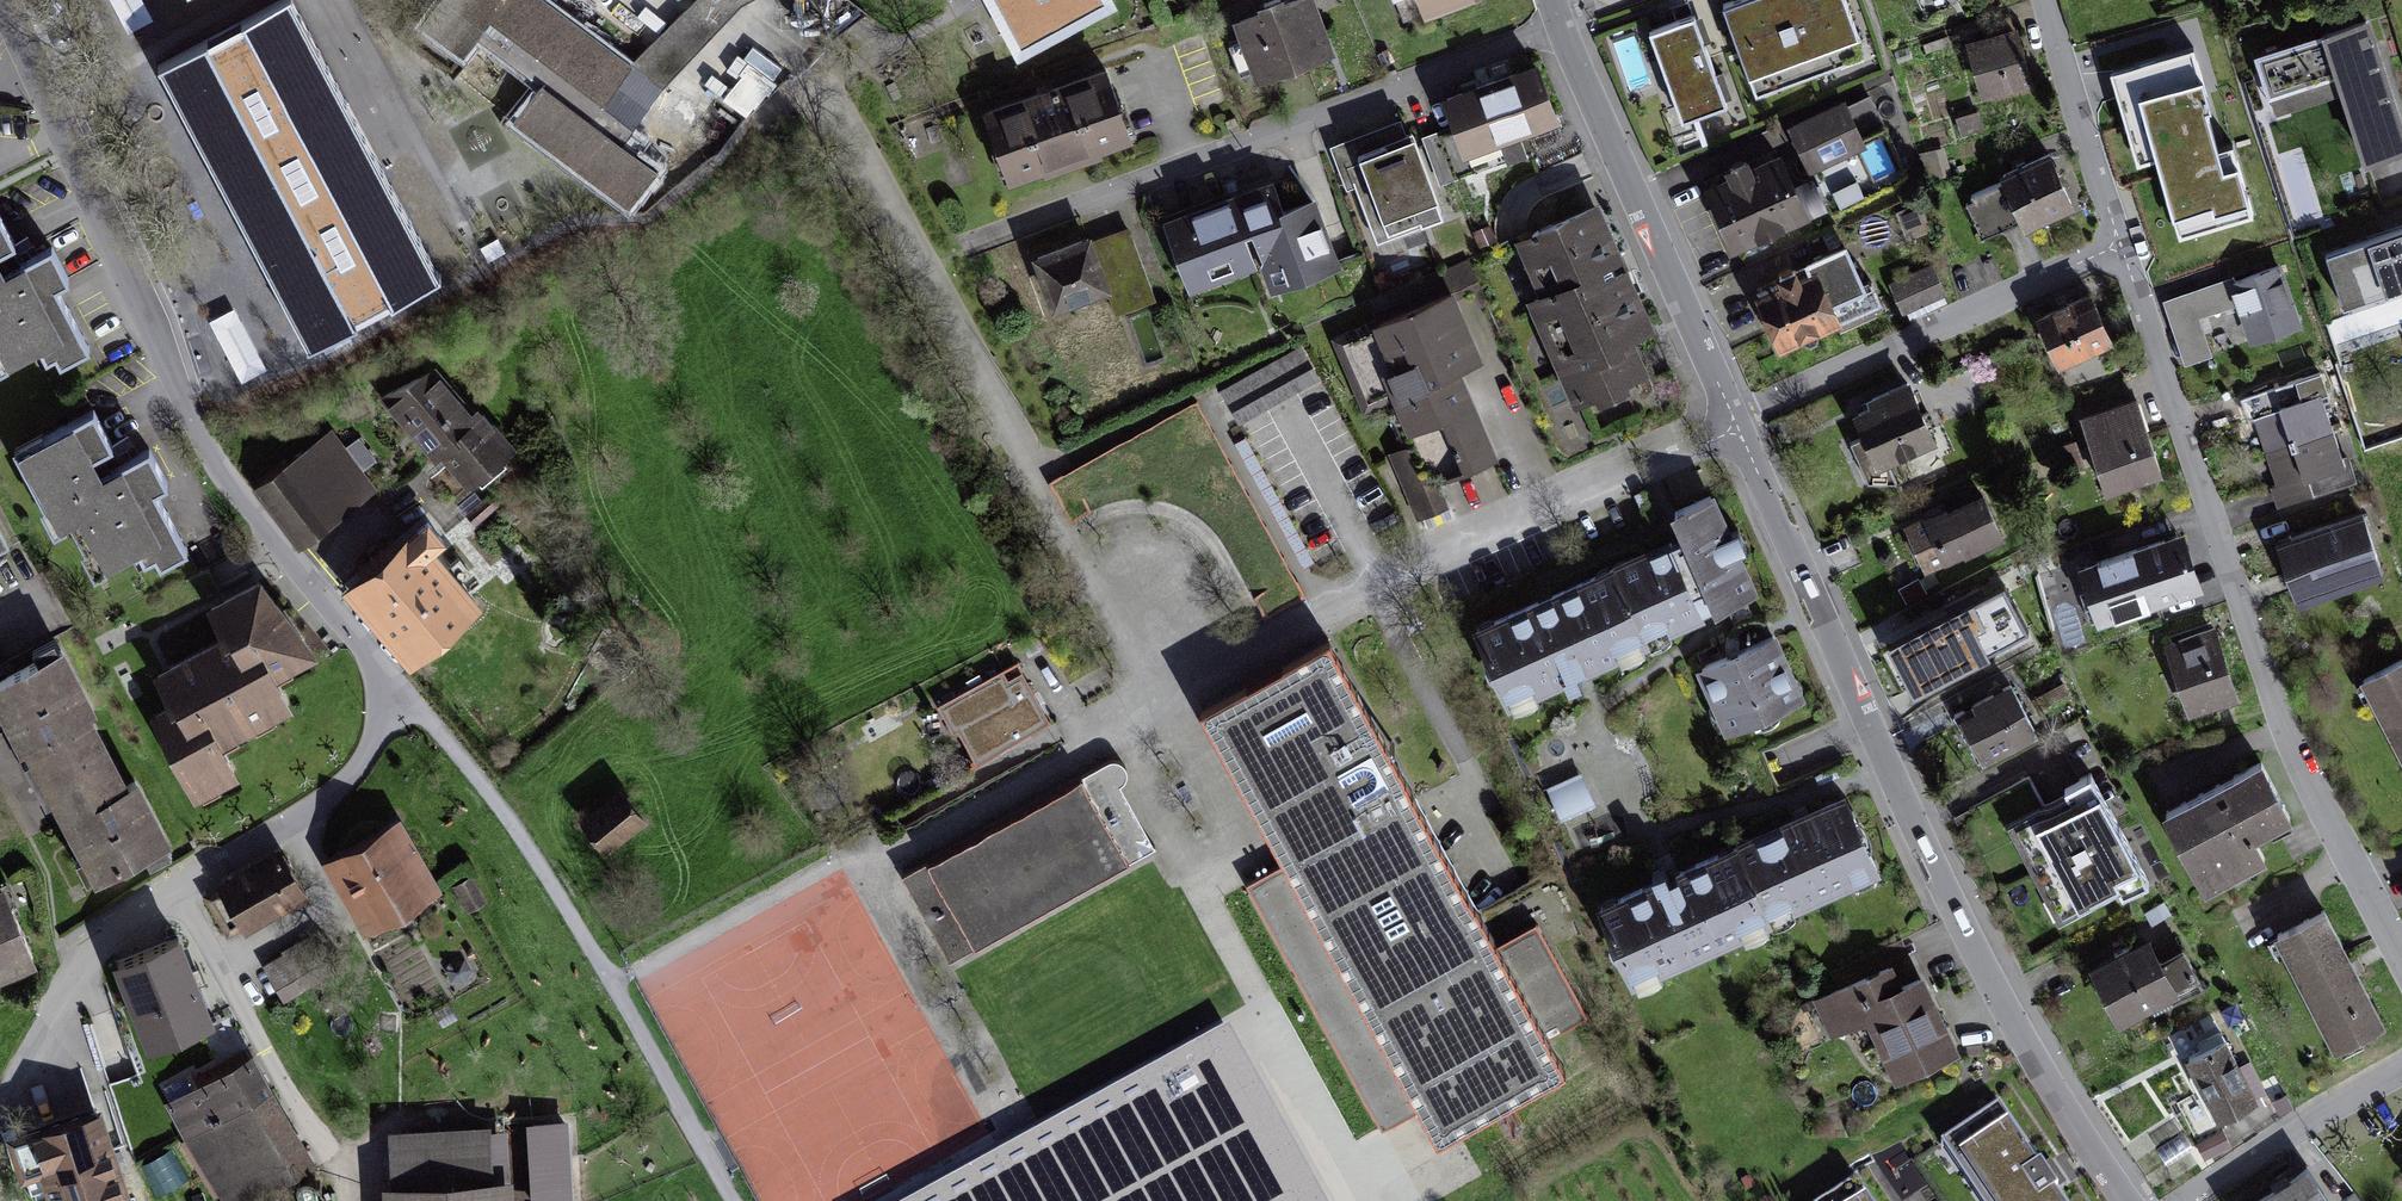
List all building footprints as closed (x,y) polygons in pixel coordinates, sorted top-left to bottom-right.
[(162,64),(312,345),(441,277),(293,0),(281,0),(162,64)] [(662,83),(549,0),(441,0),(426,20),(465,48),(480,27),(624,133),(662,83)] [(1097,0),(999,0),(1024,45),(1099,4),(1097,0)] [(1318,0),(1266,0),(1235,12),(1258,72),(1334,44),(1318,0)] [(1723,1),(1757,94),(1864,56),(1844,0),(1727,0),(1723,1)] [(1729,106),(1697,17),(1653,33),(1685,121),(1729,106)] [(2257,52),(2275,111),(2344,89),(2367,160),(2401,149),(2401,135),(2366,18),(2257,52)] [(2033,87),(2018,25),(1975,36),(1990,98),(2033,87)] [(2179,239),(2250,218),(2231,153),(2222,155),(2193,55),(2113,78),(2139,166),(2157,161),(2179,239)] [(1557,118),(1537,64),(1447,96),(1469,156),(1505,143),(1509,155),(1526,149),(1520,131),(1557,118)] [(1105,69),(987,111),(1011,177),(1129,135),(1105,69)] [(626,205),(659,162),(547,79),(515,122),(626,205)] [(663,88),(630,130),(665,158),(697,118),(692,115),(694,112),(663,88)] [(1846,107),(1789,132),(1807,170),(1863,145),(1846,107)] [(1413,128),(1406,130),(1401,117),(1331,143),(1347,185),(1355,182),(1378,240),(1446,214),(1413,128)] [(1812,220),(1783,155),(1751,169),(1748,163),(1723,174),(1726,181),(1705,190),(1733,255),(1812,220)] [(2026,227),(2073,205),(2050,155),(1964,195),(1983,236),(2022,218),(2026,227)] [(1271,181),(1166,222),(1191,286),(1265,257),(1276,284),(1339,259),(1312,189),(1279,202),(1271,181)] [(1653,316),(1602,196),(1524,229),(1549,289),(1539,293),(1580,389),(1595,383),(1603,400),(1631,388),(1624,372),(1647,362),(1632,325),(1653,316)] [(39,345),(44,355),(56,349),(61,358),(89,345),(56,281),(69,275),(52,241),(22,256),(0,214),(0,365),(39,345)] [(1125,222),(1034,254),(1053,305),(1107,286),(1116,310),(1152,297),(1125,222)] [(1869,282),(1850,238),(1811,255),(1817,269),(1761,294),(1782,343),(1838,318),(1830,299),(1869,282)] [(2330,262),(2344,309),(2401,291),(2401,240),(2330,262)] [(1933,264),(1897,279),(1910,312),(1946,297),(1933,264)] [(2297,326),(2278,266),(2170,301),(2189,360),(2210,353),(2198,316),(2240,303),(2252,341),(2297,326)] [(2091,288),(2040,310),(2061,360),(2113,338),(2091,288)] [(1432,479),(1496,452),(1459,364),(1474,357),(1445,289),(1336,335),(1365,405),(1396,392),(1432,479)] [(408,376),(385,395),(433,455),(445,445),(475,482),(510,455),(443,372),(419,391),(408,376)] [(1909,383),(1853,408),(1876,459),(1932,434),(1909,383)] [(2344,460),(2321,392),(2257,414),(2280,482),(2273,484),(2279,503),(2357,477),(2351,458),(2344,460)] [(2131,400),(2086,415),(2108,481),(2152,466),(2131,400)] [(94,407),(14,448),(55,530),(71,522),(95,570),(141,547),(146,557),(157,551),(162,562),(188,549),(157,487),(168,481),(150,446),(121,461),(94,407)] [(372,486),(332,431),(261,482),(301,537),(372,486)] [(2392,472),(2401,494),(2401,467),(2392,472)] [(1910,524),(1929,568),(2004,537),(1985,492),(1910,524)] [(1510,701),(1758,590),(1714,494),(1675,511),(1685,532),(1476,626),(1510,701)] [(2383,574),(2364,516),(2280,543),(2299,600),(2383,574)] [(0,527),(0,553),(11,548),(0,527)] [(477,595),(417,527),(355,581),(415,650),(477,595)] [(2179,531),(2084,562),(2102,618),(2197,588),(2179,531)] [(2039,573),(2009,580),(2024,637),(2053,629),(2039,573)] [(305,651),(264,576),(216,602),(231,631),(163,668),(183,704),(161,716),(200,788),(233,770),(215,738),(289,698),(273,668),(305,651)] [(2014,643),(1987,594),(1888,649),(1915,697),(2014,643)] [(2216,624),(2170,638),(2190,707),(2236,693),(2216,624)] [(1435,1127),(1565,1058),(1338,637),(1209,707),(1435,1127)] [(1801,695),(1775,637),(1705,668),(1731,726),(1801,695)] [(63,643),(0,676),(0,699),(95,879),(168,840),(63,643)] [(2367,676),(2401,742),(2401,658),(2367,676)] [(1004,669),(938,705),(953,731),(958,727),(976,759),(1049,719),(1021,669),(1008,676),(1004,669)] [(2010,681),(1954,711),(1979,758),(2035,728),(2010,681)] [(1109,758),(928,857),(975,942),(1156,844),(1121,781),(1125,778),(1127,773),(1128,768),(1126,764),(1122,759),(1118,757),(1113,757),(1109,758)] [(2289,814),(2263,762),(2168,809),(2206,884),(2263,856),(2251,833),(2289,814)] [(1561,815),(1596,801),(1583,769),(1549,782),(1561,815)] [(2089,773),(2066,785),(2070,793),(2007,827),(2059,922),(2145,875),(2089,773)] [(643,818),(621,790),(589,816),(611,843),(643,818)] [(1874,869),(1840,796),(1597,908),(1631,981),(1874,869)] [(437,886),(398,819),(330,859),(369,925),(437,886)] [(300,893),(275,851),(208,892),(233,933),(300,893)] [(0,889),(0,970),(29,958),(0,889)] [(2324,907),(2279,931),(2340,1046),(2385,1022),(2324,907)] [(2150,934),(2092,964),(2119,1017),(2177,986),(2150,934)] [(216,1020),(186,943),(130,965),(160,1041),(216,1020)] [(1954,1044),(1918,972),(1895,983),(1887,965),(1819,998),(1834,1029),(1870,1011),(1900,1071),(1954,1044)] [(1232,1021),(903,1200),(1331,1200),(1232,1021)] [(2255,1097),(2224,1037),(2190,1054),(2220,1114),(2255,1097)] [(252,1053),(168,1098),(224,1200),(237,1200),(311,1161),(252,1053)] [(99,1102),(14,1130),(32,1185),(46,1181),(53,1200),(132,1200),(99,1102)] [(1942,1142),(1981,1200),(2065,1200),(1999,1104),(1942,1142)] [(2328,1199),(2307,1166),(2252,1200),(2325,1200),(2328,1199)] [(510,1181),(395,1184),(395,1200),(510,1200),(510,1181)] [(1830,1200),(1869,1200),(1857,1183),(1830,1200)]
